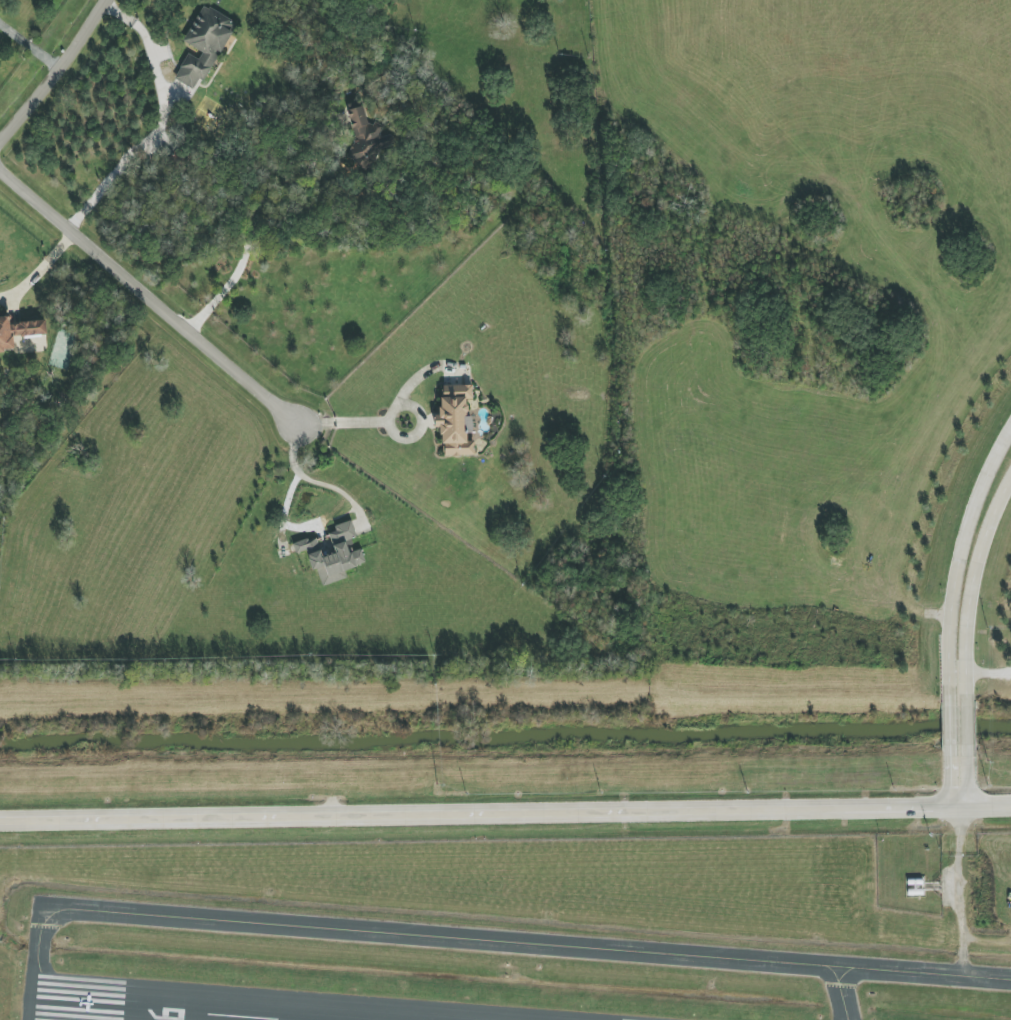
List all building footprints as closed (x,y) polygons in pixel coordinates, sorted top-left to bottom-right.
[(184,42),(202,52),(199,59),(187,53),(174,79),(193,89),(199,77),(206,80),(235,21),(203,5),(184,42)] [(360,166),(381,160),(377,147),(387,145),(381,121),(368,125),(360,94),(342,99),(360,166)] [(10,323),(9,316),(0,317),(0,352),(15,350),(14,338),(46,335),(45,320),(10,323)] [(441,456),(475,455),(474,441),(467,441),(466,433),(471,433),(471,416),(467,416),(466,399),(473,399),(472,385),(440,385),(441,414),(434,414),(434,427),(441,427),(441,456)] [(320,587),(347,578),(345,571),(366,563),(361,548),(353,551),(349,539),(357,536),(351,520),(334,526),(336,531),(328,534),(335,552),(323,556),(317,539),(309,542),(308,538),(292,544),(296,554),(306,550),(320,587)]
